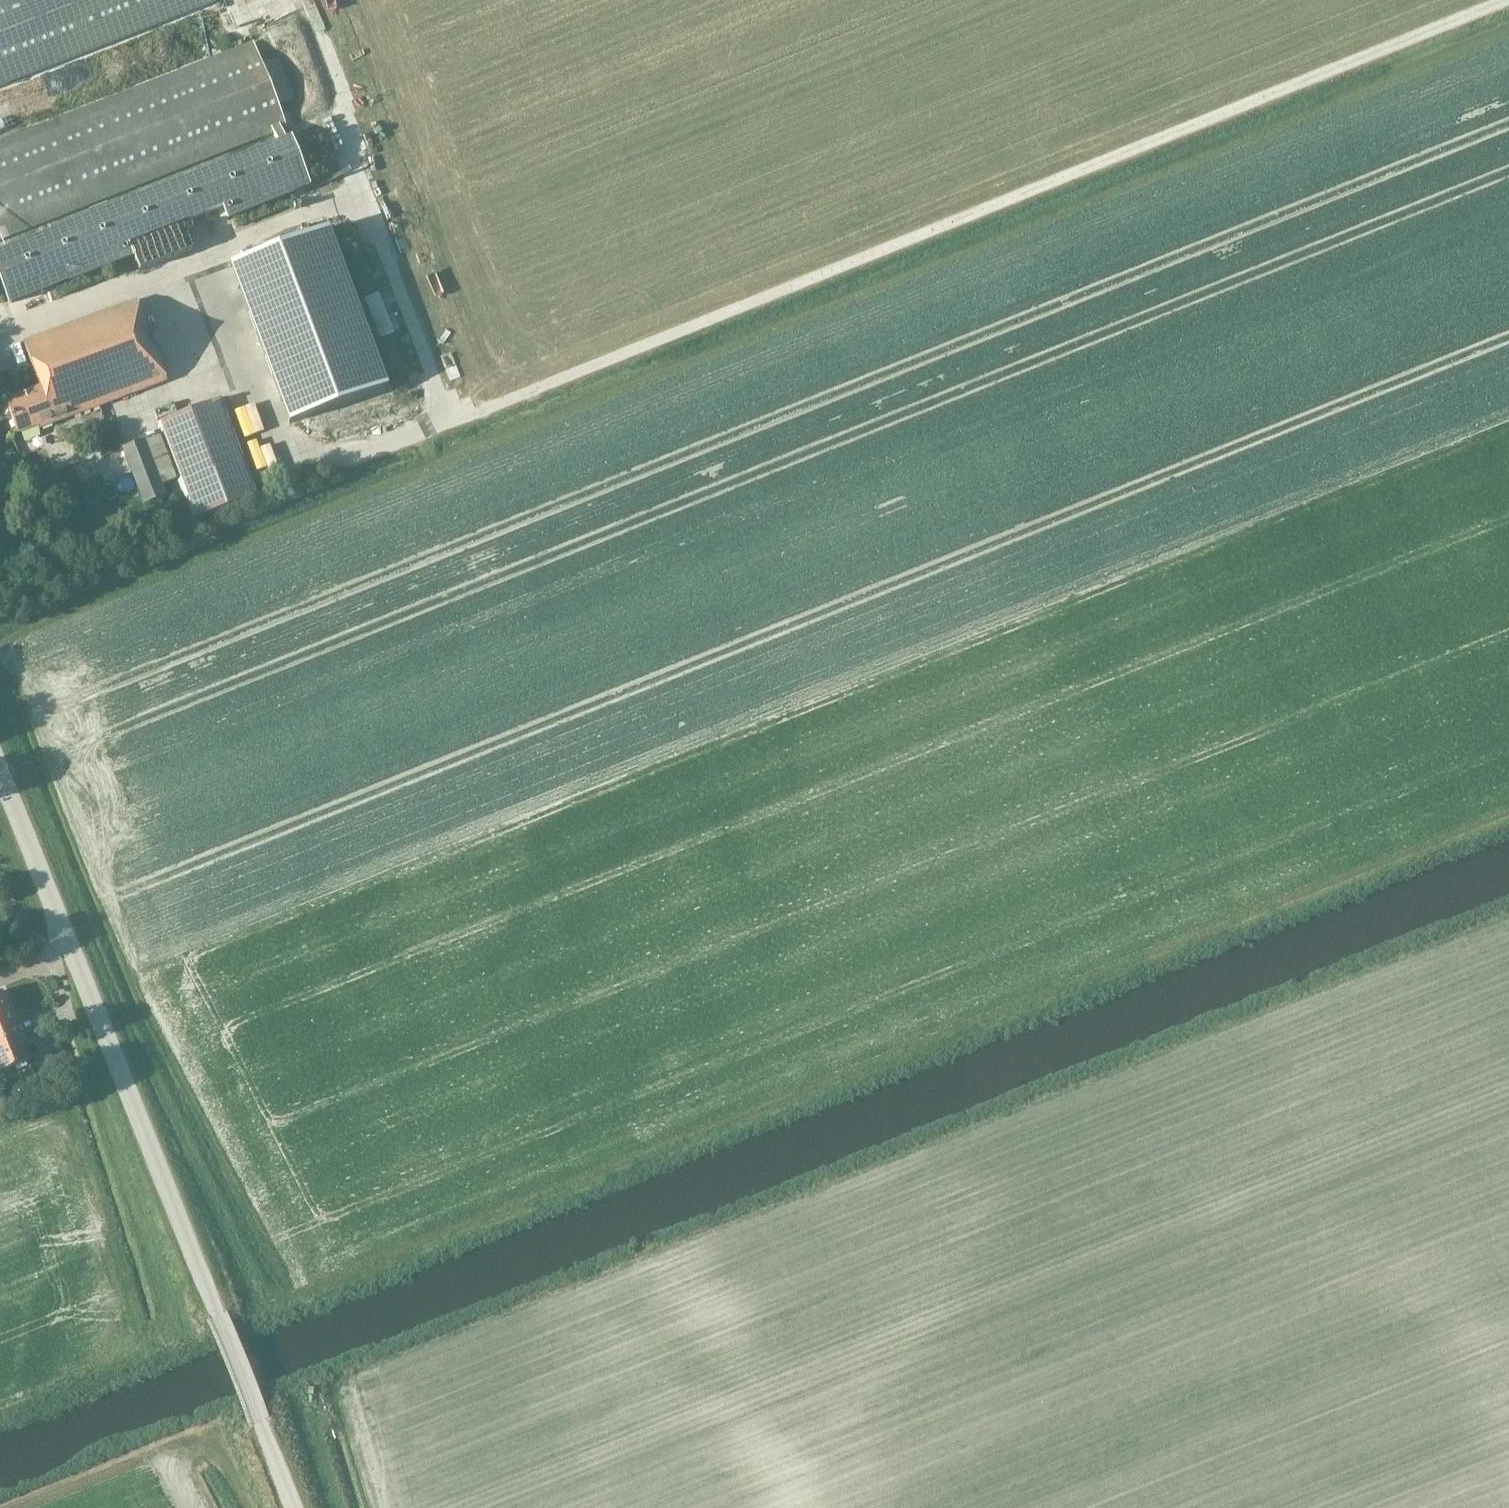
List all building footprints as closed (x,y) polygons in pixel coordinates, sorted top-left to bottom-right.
[(212,0),(0,0),(0,84),(212,0)] [(262,64),(253,40),(0,141),(0,242),(274,133),(282,130),(287,128),(278,106),(295,99),(279,57),(262,64)] [(282,130),(274,133),(278,144),(0,251),(0,284),(8,303),(133,253),(128,242),(222,205),(227,218),(308,185),(289,139),(286,141),(282,130)] [(383,388),(324,231),(228,267),(288,424),(383,388)] [(177,270),(186,301),(217,293),(209,261),(177,270)] [(379,338),(393,332),(378,293),(363,299),(379,338)] [(53,424),(168,381),(137,299),(23,341),(40,387),(53,424)] [(228,305),(202,317),(207,327),(232,315),(228,305)] [(53,424),(40,387),(4,401),(16,433),(38,425),(40,429),(53,424)] [(160,421),(195,518),(255,496),(220,399),(178,414),(160,421)] [(160,421),(178,414),(174,403),(156,410),(160,421)] [(166,495),(145,438),(123,447),(144,504),(166,495)] [(18,1035),(8,1010),(10,1009),(2,990),(0,990),(0,1042),(18,1035)] [(0,1042),(0,1071),(28,1060),(18,1035),(0,1042)]
